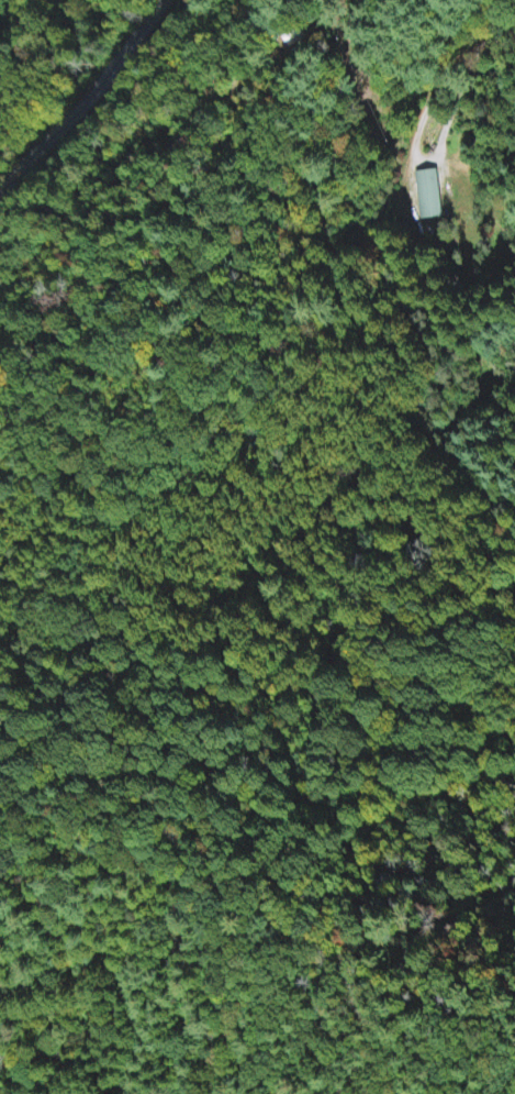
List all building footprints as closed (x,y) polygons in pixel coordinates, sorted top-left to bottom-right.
[(440,171),(413,174),(419,223),(447,220),(440,171)]
